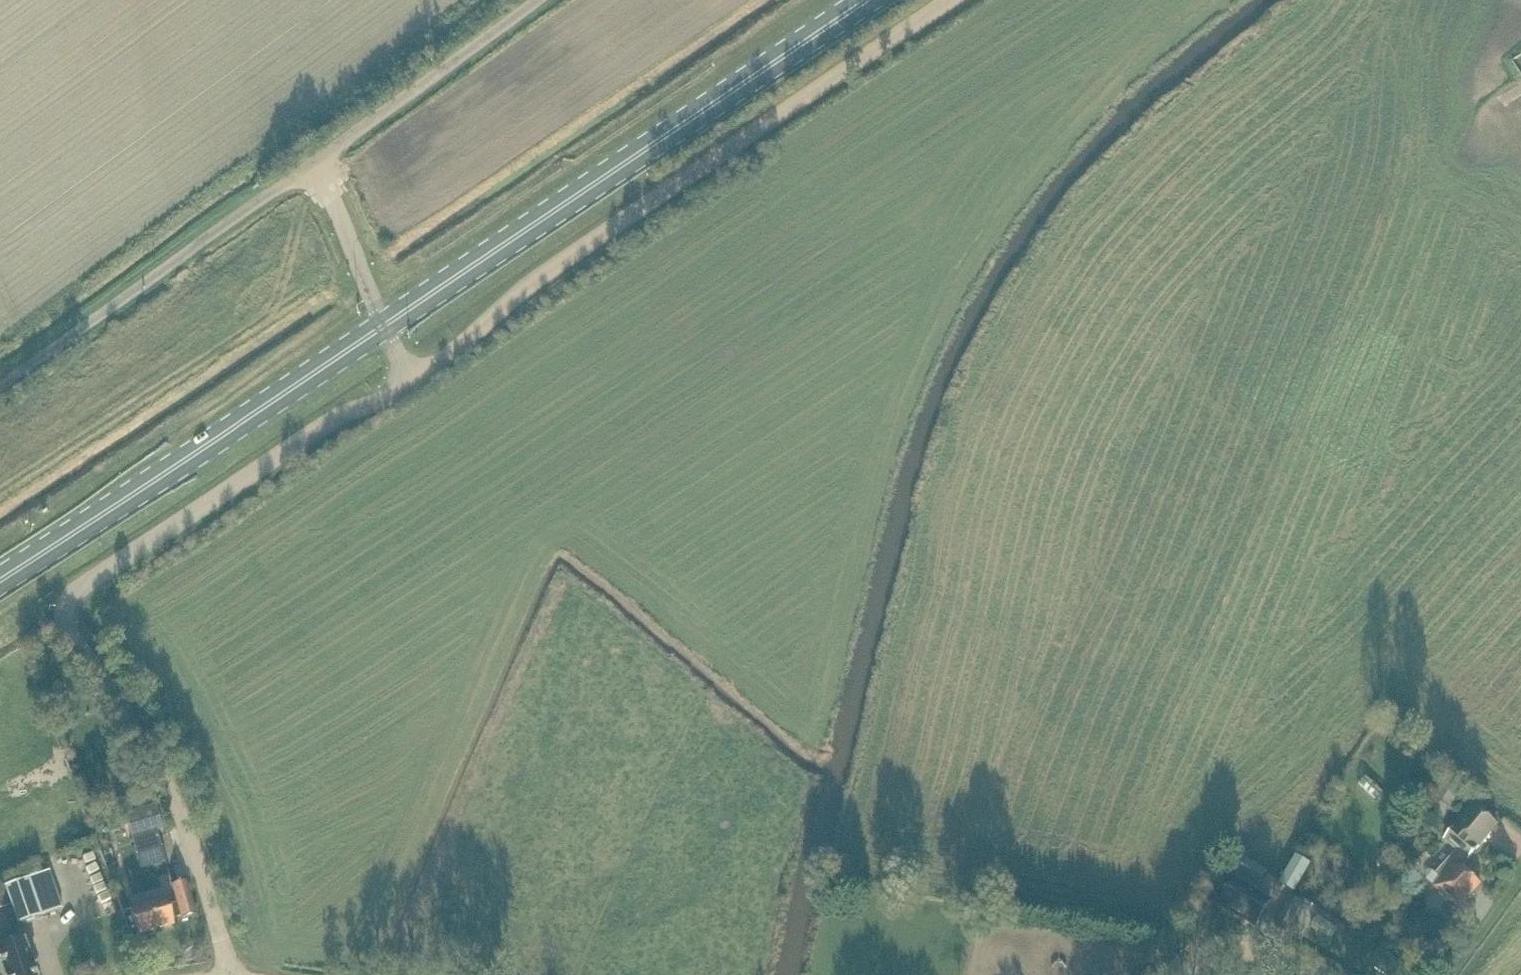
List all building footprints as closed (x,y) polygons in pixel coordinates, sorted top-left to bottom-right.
[(1444,841),(1457,852),(1435,875),(1442,881),(1435,889),(1459,910),(1481,886),(1461,869),(1468,861),(1499,825),(1475,805),(1444,841)] [(156,833),(162,831),(156,808),(125,817),(140,871),(165,864),(156,833)] [(1259,887),(1268,873),(1247,860),(1238,874),(1259,887)] [(49,872),(41,875),(38,865),(13,874),(16,884),(7,887),(13,905),(19,925),(62,909),(49,872)] [(1296,896),(1307,878),(1290,867),(1279,885),(1296,896)] [(1255,928),(1270,902),(1234,881),(1219,907),(1255,928)] [(181,920),(195,916),(185,885),(172,889),(177,905),(167,908),(165,901),(131,911),(138,937),(173,927),(171,921),(181,918),(181,920)] [(0,889),(0,909),(13,905),(7,887),(0,889)] [(1288,934),(1302,904),(1291,898),(1276,929),(1288,934)] [(1300,927),(1320,937),(1326,926),(1306,916),(1300,927)] [(0,949),(0,965),(4,974),(35,974),(24,941),(0,949)]
